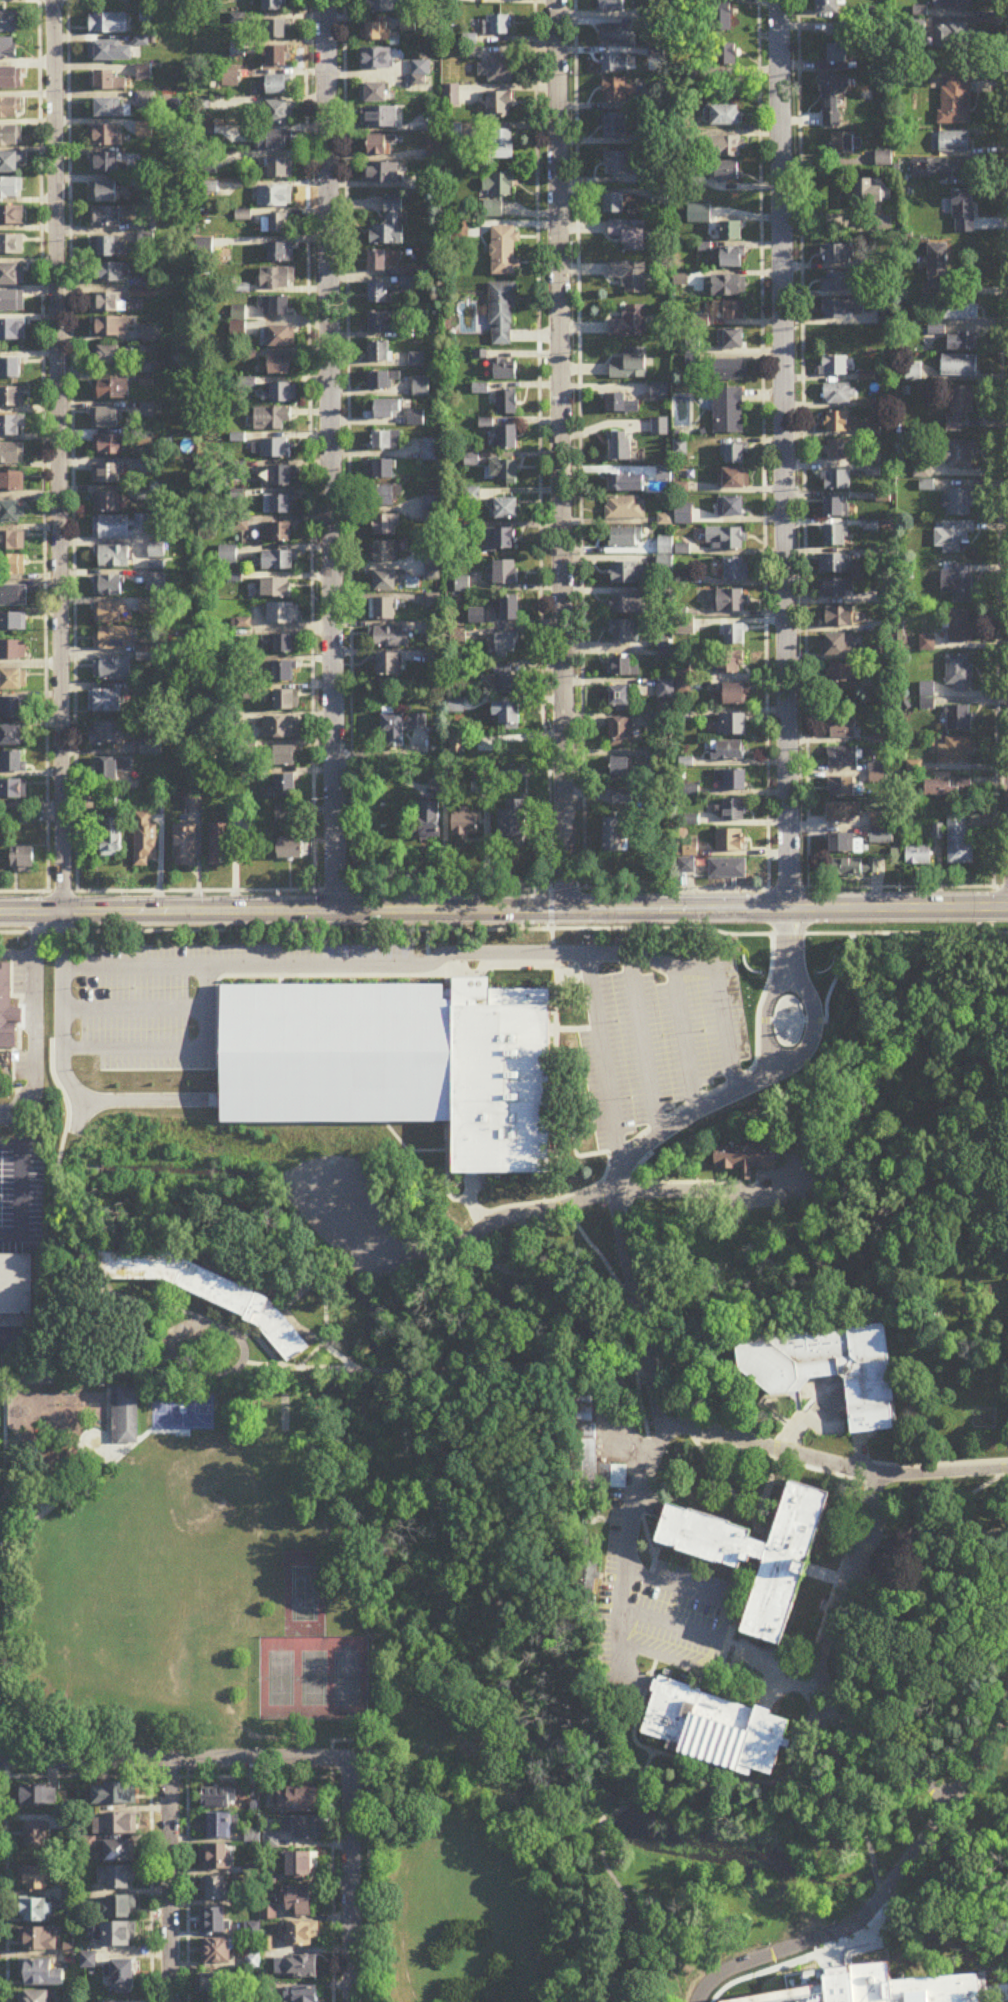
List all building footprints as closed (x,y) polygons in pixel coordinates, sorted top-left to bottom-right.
[(284,11),(284,0),(263,0),(263,11),(284,11)] [(367,13),(396,13),(396,0),(367,0),(367,13)] [(599,13),(625,13),(625,0),(599,0),(599,13)] [(841,0),(819,0),(819,13),(841,13),(841,0)] [(974,10),(974,0),(934,0),(934,10),(974,10)] [(710,33),(732,33),(732,10),(710,10),(710,33)] [(0,14),(0,35),(20,35),(20,14),(0,14)] [(128,15),(90,15),(90,35),(128,35),(128,15)] [(510,16),(483,16),(483,36),(510,36),(510,16)] [(287,38),(287,21),(269,21),(269,38),(287,38)] [(910,35),(924,35),(924,21),(910,21),(910,35)] [(849,71),(848,40),(856,40),(855,23),(838,23),(838,44),(828,45),(829,62),(820,62),(820,71),(849,71)] [(363,41),(391,41),(391,24),(363,24),(363,41)] [(951,43),(972,43),(972,24),(935,24),(935,49),(951,49),(951,43)] [(629,25),(602,25),(602,46),(629,46),(629,25)] [(16,60),(16,39),(0,39),(0,60),(16,60)] [(89,41),(89,62),(133,62),(133,41),(89,41)] [(737,66),(737,41),(712,41),(712,66),(737,66)] [(287,67),(287,47),(267,47),(267,67),(287,67)] [(391,49),(361,49),(361,70),(391,70),(391,49)] [(602,73),(629,73),(629,54),(602,54),(602,73)] [(487,82),(515,83),(515,65),(511,65),(512,56),(487,56),(487,65),(478,65),(478,76),(487,76),(487,82)] [(0,70),(0,91),(23,91),(23,70),(0,70)] [(126,91),(126,79),(115,79),(115,71),(90,71),(90,91),(126,91)] [(260,76),(260,95),(289,95),(289,76),(260,76)] [(849,77),(822,76),(821,128),(839,128),(839,95),(849,95),(849,77)] [(605,79),(605,103),(636,103),(636,87),(626,87),(626,79),(605,79)] [(971,125),(971,79),(946,79),(946,88),(940,88),(940,125),(971,125)] [(389,83),(361,83),(361,104),(389,104),(389,83)] [(458,106),(458,87),(443,87),(443,106),(458,106)] [(487,120),(513,120),(513,92),(487,92),(487,120)] [(0,100),(0,120),(23,120),(23,100),(0,100)] [(120,107),(120,100),(97,100),(97,118),(128,118),(128,107),(120,107)] [(268,102),(268,125),(293,125),(293,102),(268,102)] [(740,106),(711,106),(711,127),(740,127),(740,106)] [(361,129),(397,129),(397,107),(361,107),(361,129)] [(603,116),(603,138),(628,138),(628,116),(603,116)] [(444,136),(460,136),(460,125),(444,125),(444,136)] [(91,148),(122,148),(122,127),(91,127),(91,148)] [(22,128),(0,128),(0,147),(22,147),(22,128)] [(488,160),(514,160),(514,131),(488,131),(488,160)] [(290,151),(290,132),(258,132),(258,151),(290,151)] [(970,132),(940,132),(940,153),(970,153),(970,132)] [(833,134),(833,153),(855,153),(855,134),(833,134)] [(369,156),(395,156),(395,136),(369,136),(369,156)] [(711,159),(741,159),(741,138),(711,138),(711,159)] [(892,168),(892,152),(875,152),(875,168),(892,168)] [(605,177),(630,177),(630,153),(605,153),(605,177)] [(21,175),(21,155),(0,155),(0,175),(21,175)] [(91,174),(120,174),(120,155),(91,155),(91,174)] [(292,179),(292,159),(268,159),(268,179),(292,179)] [(962,160),(912,159),(911,177),(962,177),(962,160)] [(398,164),(363,163),(363,184),(398,184),(398,164)] [(740,171),(715,171),(715,183),(740,183),(740,171)] [(502,198),(513,198),(512,175),(482,176),(482,193),(491,193),(491,201),(483,201),(484,218),(503,218),(502,198)] [(874,180),(857,180),(857,207),(884,207),(884,187),(874,187),(874,180)] [(0,181),(0,199),(23,199),(23,181),(0,181)] [(92,204),(118,204),(118,184),(92,184),(92,204)] [(257,208),(293,208),(293,187),(257,187),(257,208)] [(954,190),(954,234),(975,234),(975,190),(954,190)] [(605,195),(605,215),(625,215),(625,195),(605,195)] [(371,245),(405,246),(406,197),(384,197),(384,226),(371,226),(371,245)] [(0,209),(0,227),(24,227),(24,209),(0,209)] [(122,210),(92,210),(92,228),(122,228),(122,210)] [(262,235),(289,235),(289,215),(262,215),(262,235)] [(645,222),(608,222),(608,239),(623,239),(623,253),(645,253),(645,222)] [(743,242),(743,223),(723,223),(723,242),(743,242)] [(492,276),(518,276),(518,259),(515,259),(515,244),(518,244),(518,227),(492,227),(492,276)] [(23,256),(23,238),(0,238),(0,256),(23,256)] [(123,240),(98,240),(98,258),(123,258),(123,240)] [(294,245),(269,244),(268,263),(294,263),(294,245)] [(821,265),(849,265),(849,247),(821,247),(821,265)] [(743,269),(743,249),(721,249),(721,269),(743,269)] [(370,272),(394,272),(393,252),(370,252),(370,272)] [(644,294),(644,264),(608,264),(608,280),(624,280),(624,294),(644,294)] [(24,287),(24,265),(0,265),(0,287),(24,287)] [(125,284),(125,265),(92,265),(92,284),(125,284)] [(295,269),(260,269),(260,291),(295,291),(295,269)] [(849,274),(821,274),(821,293),(849,293),(849,274)] [(746,298),(746,277),(712,277),(712,298),(746,298)] [(370,284),(370,305),(389,305),(389,284),(370,284)] [(490,347),(513,347),(513,284),(490,284),(490,347)] [(0,293),(0,313),(24,313),(24,293),(0,293)] [(92,313),(125,313),(125,295),(92,295),(92,313)] [(290,297),(258,298),(258,310),(264,310),(264,318),(290,318),(290,297)] [(940,299),(940,320),(978,320),(978,299),(940,299)] [(822,302),(822,318),(863,318),(863,302),(822,302)] [(746,304),(718,304),(718,310),(724,310),(724,320),(746,320),(746,304)] [(645,338),(645,307),(624,307),(624,320),(609,320),(609,338),(645,338)] [(369,333),(392,333),(392,313),(369,313),(369,333)] [(92,320),(92,338),(128,338),(128,320),(92,320)] [(24,343),(24,321),(0,321),(0,343),(24,343)] [(260,330),(260,348),(295,348),(295,330),(260,330)] [(718,331),(718,350),(746,350),(746,331),(718,331)] [(979,334),(947,334),(947,351),(979,351),(979,334)] [(371,362),(390,362),(390,343),(371,343),(371,362)] [(94,368),(122,368),(122,348),(94,348),(94,368)] [(610,379),(646,379),(646,348),(625,348),(625,362),(610,362),(610,379)] [(410,368),(423,368),(423,353),(410,353),(410,368)] [(293,376),(293,357),(271,357),(271,376),(293,376)] [(978,357),(941,357),(941,377),(978,377),(978,357)] [(847,358),(820,358),(820,378),(847,378),(847,358)] [(20,380),(20,360),(1,360),(1,380),(20,380)] [(493,380),(517,380),(517,360),(493,360),(493,380)] [(715,361),(715,382),(746,382),(746,361),(715,361)] [(905,365),(905,381),(921,381),(921,365),(905,365)] [(370,390),(392,390),(392,373),(370,373),(370,390)] [(429,378),(413,378),(413,398),(429,398),(429,378)] [(93,401),(131,401),(131,381),(93,381),(93,401)] [(855,406),(855,385),(824,385),(824,406),(855,406)] [(296,403),(296,386),(271,386),(271,403),(296,403)] [(951,419),(946,419),(946,432),(964,432),(964,414),(976,414),(976,387),(951,387),(951,419)] [(0,389),(0,408),(25,408),(25,389),(0,389)] [(713,435),(743,435),(743,389),(713,389),(713,435)] [(517,391),(497,391),(497,415),(517,415),(517,391)] [(638,402),(626,402),(626,395),(607,395),(607,414),(638,414),(638,402)] [(402,401),(375,401),(375,419),(402,419),(402,401)] [(120,429),(120,409),(92,409),(92,429),(120,429)] [(254,431),(285,431),(285,424),(290,424),(290,410),(254,410),(254,431)] [(825,433),(854,433),(854,414),(825,414),(825,433)] [(24,437),(24,417),(0,417),(0,437),(24,437)] [(518,427),(501,427),(501,451),(518,451),(518,427)] [(373,451),(400,451),(400,432),(373,432),(373,451)] [(632,433),(610,433),(610,462),(632,462),(632,433)] [(123,456),(123,437),(94,437),(94,456),(123,456)] [(423,462),(438,462),(438,439),(423,439),(423,462)] [(290,459),(290,440),(260,440),(260,459),(290,459)] [(976,469),(976,441),(947,442),(947,469),(976,469)] [(826,460),(853,460),(853,442),(826,442),(826,460)] [(24,444),(0,444),(0,466),(24,466),(24,444)] [(722,445),(722,465),(748,465),(748,445),(722,445)] [(519,480),(519,460),(491,460),(491,480),(519,480)] [(397,461),(375,461),(375,480),(397,480),(397,461)] [(931,478),(931,463),(914,463),(914,478),(931,478)] [(121,485),(121,466),(93,466),(93,485),(121,485)] [(271,468),(271,487),(295,487),(295,468),(271,468)] [(721,490),(747,490),(747,469),(721,469),(721,490)] [(850,469),(822,469),(822,491),(850,491),(850,469)] [(0,473),(0,493),(24,493),(24,473),(0,473)] [(645,492),(645,475),(608,475),(608,492),(645,492)] [(399,486),(374,486),(374,507),(399,507),(399,486)] [(975,491),(944,490),(944,517),(974,517),(975,491)] [(120,513),(120,494),(93,494),(93,513),(120,513)] [(265,497),(265,515),(292,515),(292,497),(265,497)] [(644,497),(606,497),(606,521),(644,521),(644,497)] [(719,498),(719,518),(745,518),(745,498),(719,498)] [(518,499),(491,499),(491,520),(518,520),(518,499)] [(825,519),(847,519),(847,499),(825,499),(825,519)] [(21,502),(0,503),(0,525),(21,525),(21,502)] [(693,507),(676,507),(676,524),(693,524),(693,507)] [(397,517),(375,517),(375,536),(397,536),(397,517)] [(131,540),(131,518),(94,518),(94,540),(131,540)] [(975,523),(943,523),(943,530),(935,530),(935,549),(943,549),(943,554),(964,554),(964,545),(975,545),(975,523)] [(291,543),(291,525),(262,525),(262,543),(291,543)] [(825,526),(825,548),(847,548),(847,526),(825,526)] [(487,552),(517,552),(517,529),(487,529),(487,552)] [(641,529),(608,529),(608,548),(641,548),(641,529)] [(745,529),(706,529),(706,551),(745,551),(745,529)] [(23,551),(23,534),(0,534),(0,551),(23,551)] [(397,564),(397,543),(374,543),(374,564),(397,564)] [(150,558),(164,558),(164,545),(150,545),(150,558)] [(131,568),(131,548),(98,548),(98,568),(131,568)] [(293,571),(293,552),(262,552),(262,571),(293,571)] [(819,574),(852,574),(852,555),(819,555),(819,574)] [(25,578),(25,557),(0,557),(0,578),(25,578)] [(726,582),(748,582),(748,559),(726,559),(726,582)] [(495,561),(495,585),(518,585),(517,561),(495,561)] [(611,563),(611,584),(646,584),(646,563),(611,563)] [(973,566),(951,566),(951,603),(973,603),(973,566)] [(375,593),(397,593),(397,585),(407,585),(407,572),(375,572),(375,593)] [(164,575),(147,575),(147,589),(154,589),(164,589),(164,575)] [(123,597),(123,576),(95,576),(95,597),(123,597)] [(456,592),(468,592),(468,578),(456,578),(456,592)] [(261,599),(290,599),(290,580),(261,580),(261,599)] [(820,580),(820,599),(852,599),(852,580),(820,580)] [(26,587),(1,587),(1,607),(26,607),(26,587)] [(746,613),(746,590),(718,590),(718,613),(746,613)] [(611,615),(646,615),(646,595),(611,595),(611,615)] [(501,596),(501,621),(520,621),(520,596),(501,596)] [(166,600),(140,600),(140,615),(166,615),(166,600)] [(396,621),(396,600),(370,600),(370,621),(396,621)] [(94,603),(94,624),(123,624),(123,603),(94,603)] [(267,625),(298,625),(298,604),(267,604),(267,625)] [(853,608),(825,608),(825,629),(853,629),(853,608)] [(485,609),(470,609),(470,624),(485,624),(485,609)] [(949,643),(973,643),(973,612),(949,612),(949,643)] [(0,615),(0,632),(26,632),(26,615),(0,615)] [(638,643),(638,621),(610,621),(610,643),(638,643)] [(427,625),(427,643),(436,643),(436,625),(427,625)] [(745,645),(745,626),(726,626),(726,645),(745,645)] [(369,629),(369,648),(405,648),(405,629),(369,629)] [(95,651),(131,651),(131,630),(95,630),(95,651)] [(496,657),(516,658),(517,634),(497,634),(496,657)] [(826,657),(852,657),(852,634),(826,634),(826,657)] [(294,637),(276,637),(276,655),(294,655),(294,637)] [(26,643),(0,643),(0,661),(26,661),(26,643)] [(718,674),(744,674),(744,653),(718,653),(718,674)] [(401,679),(401,656),(379,656),(379,679),(401,679)] [(973,692),(973,656),(946,656),(946,687),(955,687),(955,692),(973,692)] [(613,659),(613,678),(637,678),(637,659),(613,659)] [(131,660),(95,660),(95,683),(131,683),(131,660)] [(295,683),(295,664),(273,664),(273,683),(295,683)] [(863,683),(863,665),(829,665),(829,683),(863,683)] [(26,671),(1,671),(1,692),(26,692),(26,671)] [(520,676),(499,676),(499,695),(520,695),(520,676)] [(658,681),(658,699),(674,699),(674,681),(658,681)] [(748,707),(748,685),(725,685),(725,707),(748,707)] [(629,712),(629,687),(611,687),(611,712),(629,712)] [(122,692),(89,692),(89,713),(122,713),(122,692)] [(299,692),(275,692),(275,712),(299,712),(299,692)] [(27,720),(27,699),(0,699),(0,720),(27,720)] [(521,704),(500,704),(500,730),(521,730),(521,704)] [(946,733),(971,733),(971,708),(946,708),(946,733)] [(406,731),(426,731),(426,715),(383,715),(383,737),(406,737),(406,731)] [(746,737),(746,715),(718,715),(718,737),(746,737)] [(262,739),(299,739),(299,718),(262,718),(262,739)] [(611,748),(634,748),(634,721),(611,721),(611,748)] [(856,739),(856,721),(828,721),(828,739),(856,739)] [(125,724),(90,724),(90,749),(125,749),(125,724)] [(24,748),(24,727),(1,727),(1,748),(24,748)] [(972,739),(946,739),(946,747),(938,747),(938,765),(972,765),(972,739)] [(745,742),(711,742),(711,762),(745,762),(745,742)] [(296,748),(263,748),(263,768),(296,768),(296,748)] [(828,749),(828,769),(858,769),(858,749),(828,749)] [(4,775),(24,775),(24,753),(4,753),(4,775)] [(634,759),(611,759),(611,777),(634,777),(634,759)] [(95,761),(95,785),(120,785),(120,761),(95,761)] [(747,792),(747,771),(715,771),(716,792),(747,792)] [(296,777),(276,777),(276,789),(268,789),(268,800),(296,800),(296,777)] [(828,799),(855,799),(855,779),(828,779),(828,799)] [(970,780),(925,780),(925,798),(970,798),(970,780)] [(26,782),(1,782),(1,801),(26,801),(26,782)] [(614,806),(633,806),(633,789),(614,789),(614,806)] [(745,800),(723,800),(723,822),(745,822),(745,800)] [(507,812),(501,812),(501,844),(528,844),(528,802),(507,802),(507,812)] [(441,804),(420,804),(420,840),(441,840),(441,804)] [(828,824),(861,824),(861,804),(828,804),(828,824)] [(290,807),(276,807),(276,819),(290,819),(290,807)] [(453,838),(480,838),(480,812),(461,812),(461,814),(453,814),(453,838)] [(134,813),(134,866),(155,866),(155,813),(134,813)] [(12,824),(26,823),(26,814),(12,814),(12,824)] [(948,866),(973,866),(973,829),(968,829),(968,814),(948,814),(948,866)] [(887,815),(871,815),(871,843),(892,843),(892,831),(887,831),(887,815)] [(603,853),(623,853),(623,818),(603,818),(603,853)] [(123,858),(123,820),(104,820),(104,858),(123,858)] [(197,826),(174,826),(174,867),(197,867),(197,826)] [(232,826),(210,826),(210,864),(232,864),(232,826)] [(716,853),(745,853),(745,831),(716,831),(716,853)] [(831,855),(863,855),(863,836),(831,836),(831,855)] [(279,860),(307,860),(307,841),(279,841),(279,860)] [(907,867),(932,867),(932,848),(907,848),(907,867)] [(37,849),(13,849),(13,873),(37,873),(37,849)] [(746,860),(709,860),(709,880),(746,880),(746,860)] [(831,860),(831,876),(878,876),(878,860),(831,860)] [(18,1051),(18,1027),(22,1027),(22,1013),(11,1013),(11,966),(0,966),(0,1051),(18,1051)] [(217,989),(218,1122),(446,1122),(446,1175),(525,1175),(525,1041),(545,1041),(545,1005),(453,1005),(443,989),(217,989)] [(788,1146),(788,1154),(779,1155),(777,1169),(754,1168),(753,1180),(743,1180),(743,1169),(718,1168),(718,1147),(788,1146)] [(99,1250),(100,1279),(164,1278),(244,1315),(243,1317),(255,1323),(286,1360),(308,1345),(290,1323),(268,1298),(269,1297),(167,1250),(107,1251),(107,1250),(99,1250)] [(0,1257),(0,1331),(34,1331),(35,1258),(0,1257)] [(739,1338),(887,1321),(896,1400),(893,1401),(896,1427),(881,1428),(878,1437),(866,1438),(866,1431),(854,1430),(846,1378),(841,1373),(811,1377),(802,1387),(791,1389),(773,1393),(742,1365),(739,1338)] [(593,1386),(595,1421),(597,1421),(599,1463),(627,1464),(627,1487),(575,1487),(573,1386),(593,1386)] [(112,1388),(112,1444),(138,1444),(138,1388),(112,1388)] [(674,1501),(695,1508),(696,1506),(735,1519),(735,1521),(758,1527),(756,1534),(776,1541),(796,1477),(836,1489),(815,1558),(818,1559),(815,1572),(812,1571),(808,1577),(787,1642),(747,1629),(770,1557),(759,1554),(757,1558),(749,1555),(745,1567),(723,1558),(723,1559),(684,1546),(684,1545),(662,1537),(674,1501)] [(583,1554),(577,1591),(594,1593),(596,1577),(600,1577),(601,1573),(597,1572),(599,1556),(583,1554)] [(662,1674),(755,1707),(758,1708),(760,1703),(776,1708),(774,1712),(794,1718),(788,1736),(798,1739),(794,1753),(787,1751),(788,1747),(786,1745),(776,1772),(758,1766),(754,1774),(683,1750),(670,1746),(672,1739),(644,1731),(656,1691),(652,1689),(656,1678),(660,1679),(662,1674)] [(95,1805),(133,1805),(133,1785),(95,1785),(95,1805)] [(57,1807),(57,1786),(18,1786),(18,1807),(57,1807)] [(320,1813),(320,1789),(279,1788),(279,1813),(320,1813)] [(237,1789),(202,1789),(202,1809),(232,1809),(232,1800),(237,1800),(237,1789)] [(136,1835),(136,1814),(96,1814),(96,1835),(136,1835)] [(232,1840),(232,1814),(209,1814),(209,1840),(232,1840)] [(293,1841),(325,1841),(325,1817),(282,1818),(283,1833),(293,1832),(293,1841)] [(25,1849),(49,1849),(49,1823),(25,1823),(25,1849)] [(279,1833),(264,1833),(264,1849),(279,1849),(279,1833)] [(135,1841),(102,1841),(102,1863),(135,1863),(135,1841)] [(201,1870),(232,1870),(232,1845),(201,1845),(201,1870)] [(286,1853),(286,1880),(317,1880),(317,1853),(286,1853)] [(18,1891),(54,1891),(54,1868),(18,1868),(18,1891)] [(100,1868),(100,1890),(135,1890),(135,1868),(100,1868)] [(232,1877),(204,1877),(204,1900),(232,1900),(232,1877)] [(63,1911),(78,1910),(77,1887),(62,1887),(63,1911)] [(289,1916),(314,1916),(314,1887),(289,1887),(289,1916)] [(100,1919),(136,1919),(136,1896),(100,1896),(100,1919)] [(53,1900),(19,1900),(19,1922),(53,1922),(53,1900)] [(276,1905),(262,1905),(262,1920),(276,1920),(276,1905)] [(200,1909),(200,1934),(226,1934),(226,1909),(200,1909)] [(98,1946),(136,1946),(136,1922),(98,1922),(98,1946)] [(287,1948),(315,1948),(315,1923),(287,1923),(287,1948)] [(57,1951),(57,1928),(22,1928),(22,1951),(57,1951)] [(235,1939),(202,1939),(202,1964),(235,1964),(235,1939)] [(277,1957),(277,1977),(320,1977),(320,1957),(277,1957)] [(136,1960),(112,1960),(112,1991),(136,1991),(136,1960)] [(988,1985),(1007,1983),(1007,2001),(878,2001),(878,2000),(861,2001),(858,1963),(896,1960),(898,1979),(983,1972),(984,1977),(987,1977),(988,1985)] [(66,1972),(55,1972),(55,1961),(25,1962),(25,1987),(66,1987),(66,1972)] [(202,1975),(202,1993),(232,1993),(232,1975),(202,1975)] [(320,1987),(287,1987),(287,2001),(320,2001),(320,1987)] [(50,1992),(20,1992),(20,2001),(50,2001),(50,1992)]
